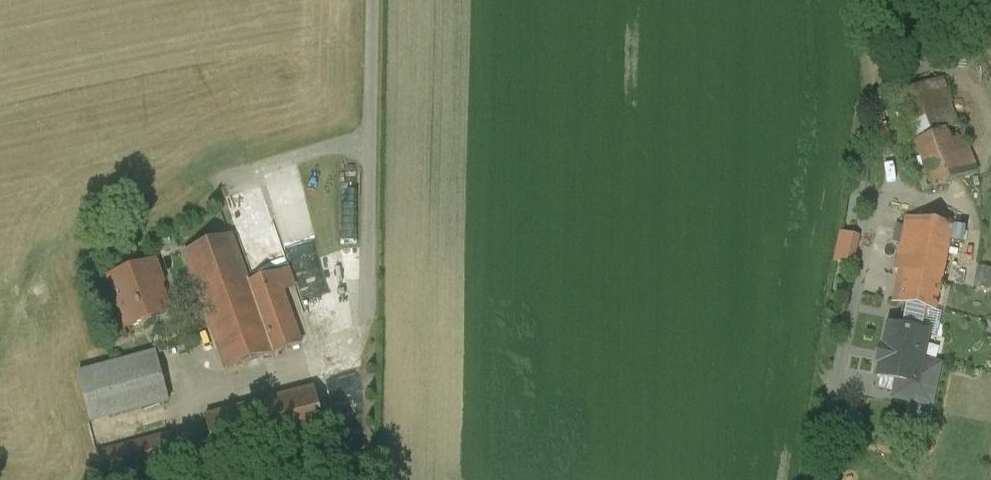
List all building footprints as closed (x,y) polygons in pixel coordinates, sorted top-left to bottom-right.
[(978,172),(940,78),(896,96),(935,189),(978,172)] [(304,178),(276,181),(282,232),(310,228),(304,178)] [(238,223),(270,216),(262,180),(229,187),(238,223)] [(952,228),(908,218),(896,272),(901,273),(894,304),(907,307),(928,311),(934,313),(952,228)] [(845,229),(839,260),(859,264),(866,233),(845,229)] [(202,299),(248,285),(230,236),(185,253),(202,299)] [(155,263),(110,280),(129,329),(170,313),(155,263)] [(248,285),(202,299),(228,371),(302,346),(281,288),(294,281),(291,268),(248,285)] [(901,330),(890,328),(878,377),(898,382),(894,398),(931,406),(940,366),(922,362),(928,336),(922,335),(928,311),(907,307),(901,330)] [(169,403),(156,353),(108,368),(78,376),(91,423),(169,403)] [(316,387),(204,417),(218,465),(329,433),(316,387)]
